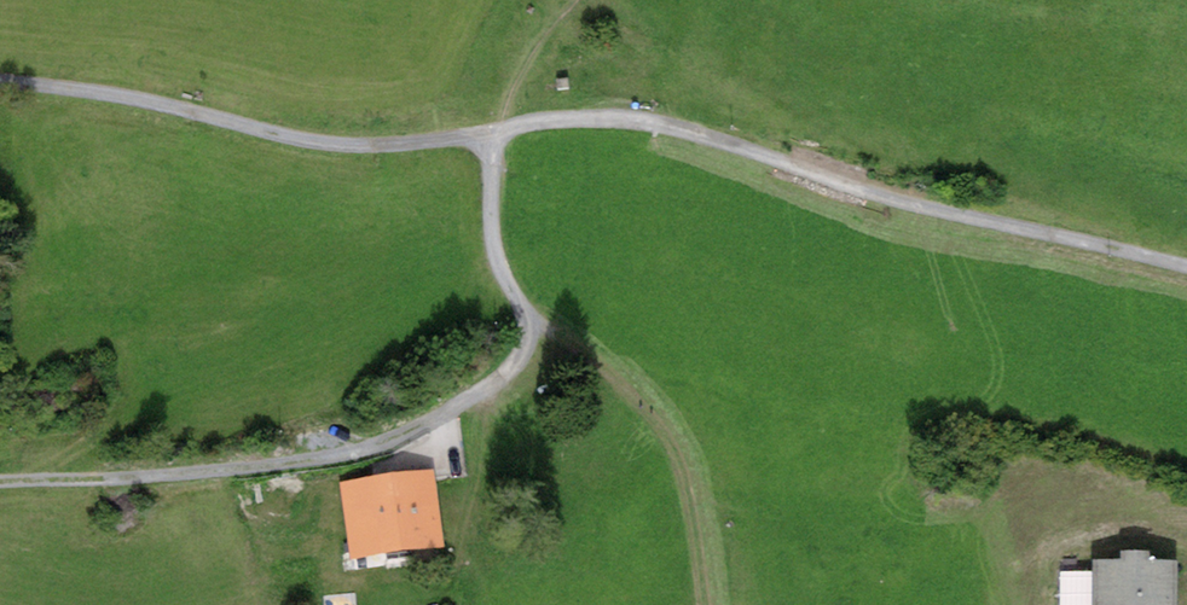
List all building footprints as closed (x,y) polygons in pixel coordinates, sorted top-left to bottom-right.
[(559,80),(559,89),(568,88),(568,79),(559,80)] [(431,473),(369,480),(377,557),(440,550),(431,473)] [(1096,604),(1173,604),(1174,567),(1096,566),(1096,604)]
